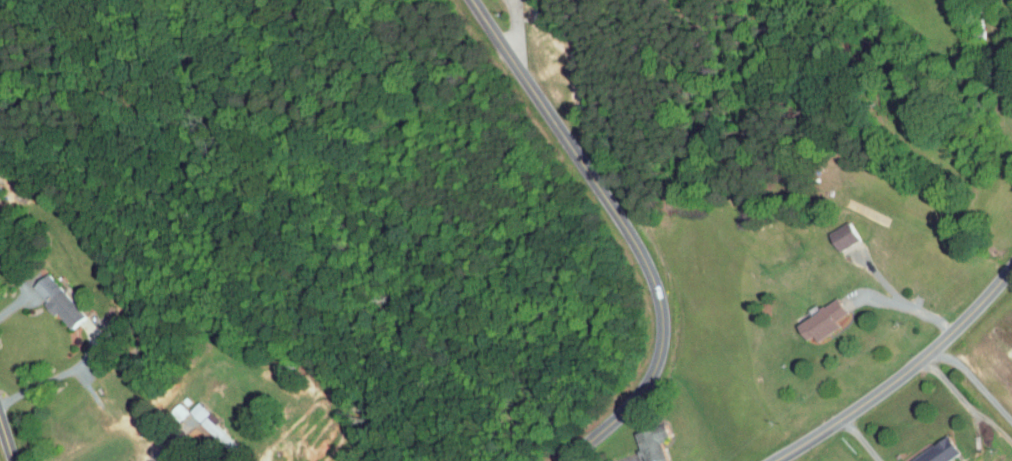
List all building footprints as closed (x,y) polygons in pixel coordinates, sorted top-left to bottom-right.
[(813,228),(823,247),(845,235),(834,216),(813,228)] [(30,298),(58,324),(74,308),(31,268),(18,281),(33,295),(30,298)] [(825,322),(821,315),(833,308),(824,293),(780,319),(790,335),(798,330),(802,336),(825,322)] [(175,406),(213,446),(221,439),(199,416),(201,414),(185,396),(175,406)] [(173,410),(167,398),(157,403),(162,415),(173,410)] [(628,460),(655,460),(645,419),(620,425),(628,460)] [(945,446),(932,429),(895,457),(898,460),(926,460),(945,446)]
